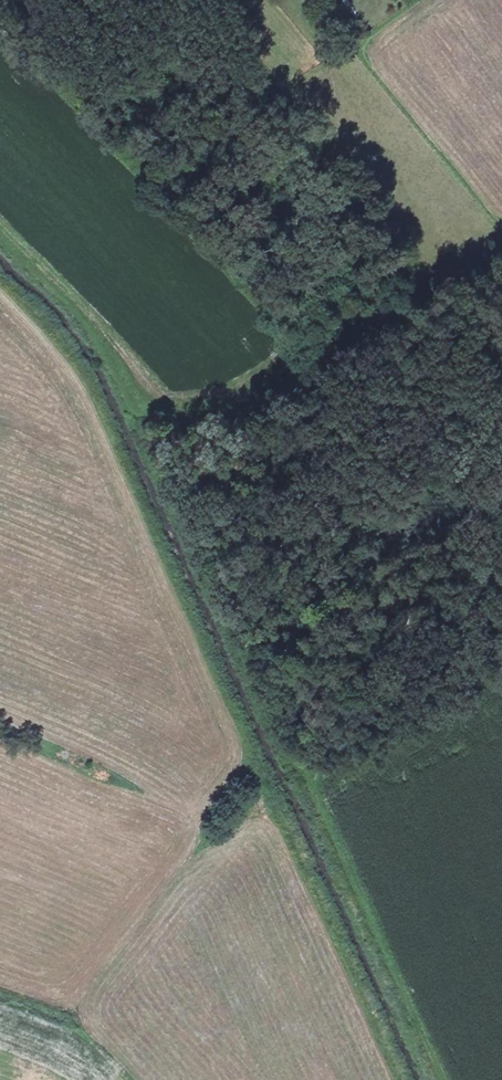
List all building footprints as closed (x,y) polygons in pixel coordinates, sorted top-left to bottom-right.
[(162,197),(161,198),(169,208),(171,207),(162,197)] [(169,208),(161,198),(156,203),(164,212),(169,208)]
